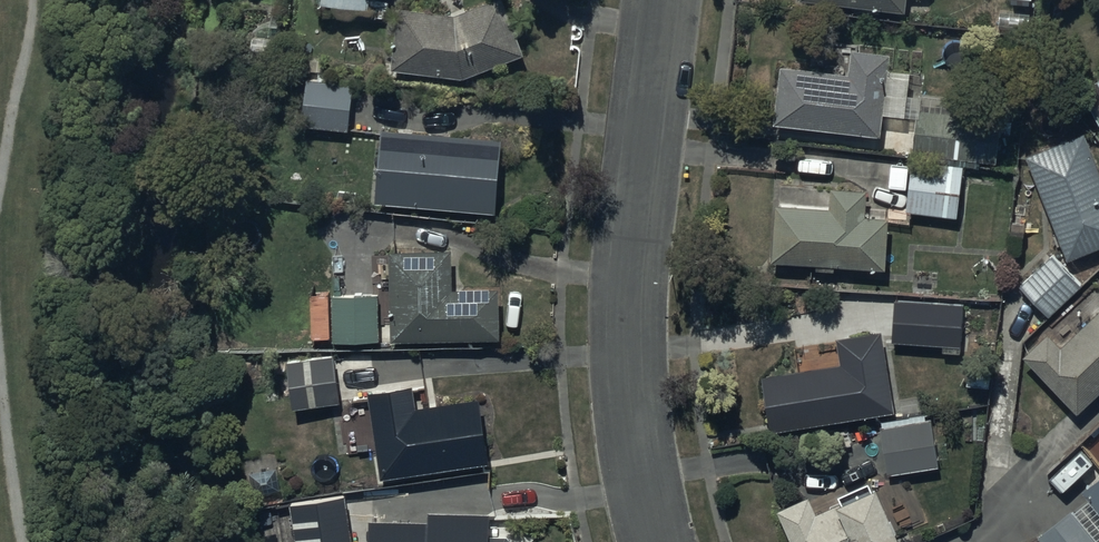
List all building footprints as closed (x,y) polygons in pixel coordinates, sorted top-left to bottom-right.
[(322,5),(371,8),(370,20),(385,21),(385,12),(390,13),(391,3),(374,2),(374,0),(323,0),(322,5)] [(399,9),(393,72),(464,80),(527,57),(507,0),(499,0),(458,15),(399,9)] [(849,69),(780,62),(773,121),(878,133),(880,111),(915,113),(912,154),(994,162),(1000,100),(908,92),(910,70),(887,68),(888,49),(851,46),(849,69)] [(356,84),(308,79),(304,125),(352,130),(356,84)] [(504,137),(384,128),(377,203),(498,213),(504,137)] [(1084,129),(1024,152),(1065,258),(1098,245),(1098,168),(1084,129)] [(964,165),(911,159),(906,208),(958,214),(964,165)] [(865,186),(832,186),(831,205),(772,200),(770,257),(817,261),(817,268),(835,269),(835,264),(885,265),(886,213),(865,213),(865,186)] [(1080,282),(1051,250),(1018,283),(1046,314),(1080,282)] [(454,251),(392,251),(393,340),(501,339),(500,286),(454,287),(454,251)] [(378,291),(332,294),(335,341),(381,338),(378,291)] [(933,298),(893,296),(892,340),(941,342),(941,350),(968,350),(969,304),(964,304),(964,301),(953,300),(953,295),(933,294),(933,298)] [(1045,327),(1021,354),(1077,412),(1098,391),(1098,306),(1060,344),(1045,327)] [(879,329),(835,336),(838,360),(759,373),(768,430),(892,410),(879,329)] [(295,403),(296,410),(343,406),(339,359),(279,364),(281,386),(267,387),(268,406),(295,403)] [(415,384),(369,391),(385,482),(490,463),(479,400),(419,411),(415,384)] [(898,421),(879,424),(886,473),(939,465),(932,417),(922,418),(921,413),(898,416),(898,421)] [(1062,456),(1085,482),(1080,488),(1098,511),(1098,421),(1062,456)] [(775,505),(791,541),(891,541),(900,538),(875,480),(871,482),(868,476),(836,489),(839,495),(836,497),(838,502),(816,512),(807,491),(775,505)] [(291,503),(297,541),(352,541),(345,495),(291,503)] [(1070,507),(1037,534),(1040,537),(1033,541),(1098,541),(1098,528),(1092,534),(1070,507)] [(372,521),(371,541),(512,541),(508,538),(489,538),(489,516),(429,513),(429,523),(372,521)]
